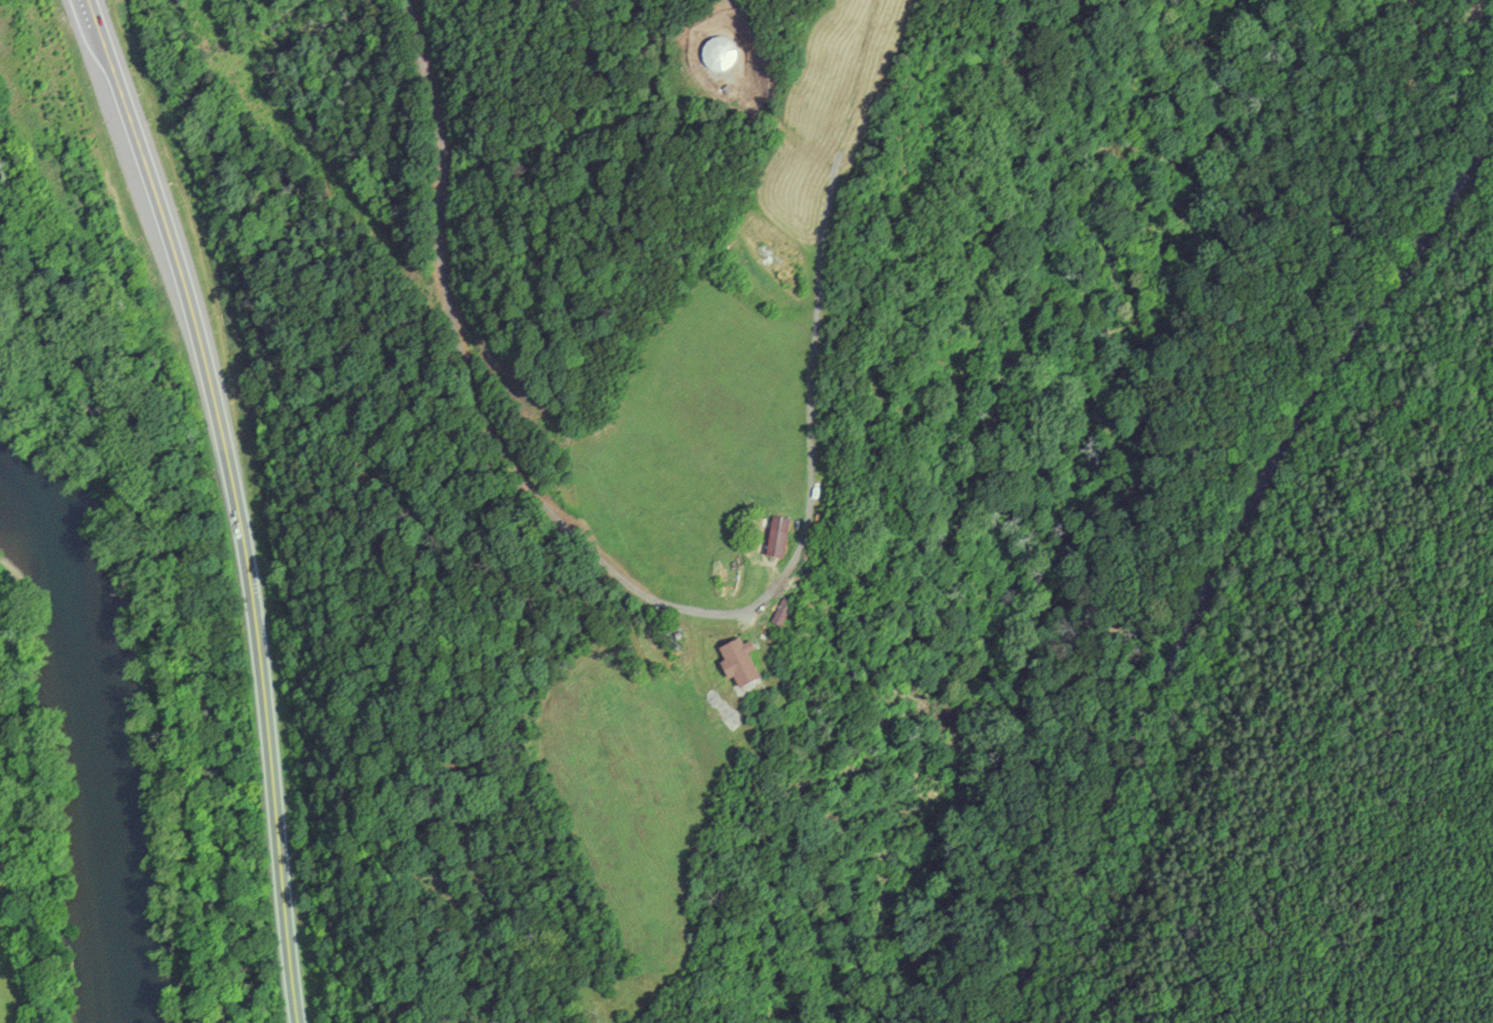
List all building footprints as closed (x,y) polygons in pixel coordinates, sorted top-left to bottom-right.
[(706,69),(728,71),(731,39),(709,37),(706,69)] [(786,517),(768,514),(762,555),(779,558),(786,517)] [(713,648),(726,679),(729,677),(733,687),(756,678),(742,645),(741,646),(737,638),(713,648)]
